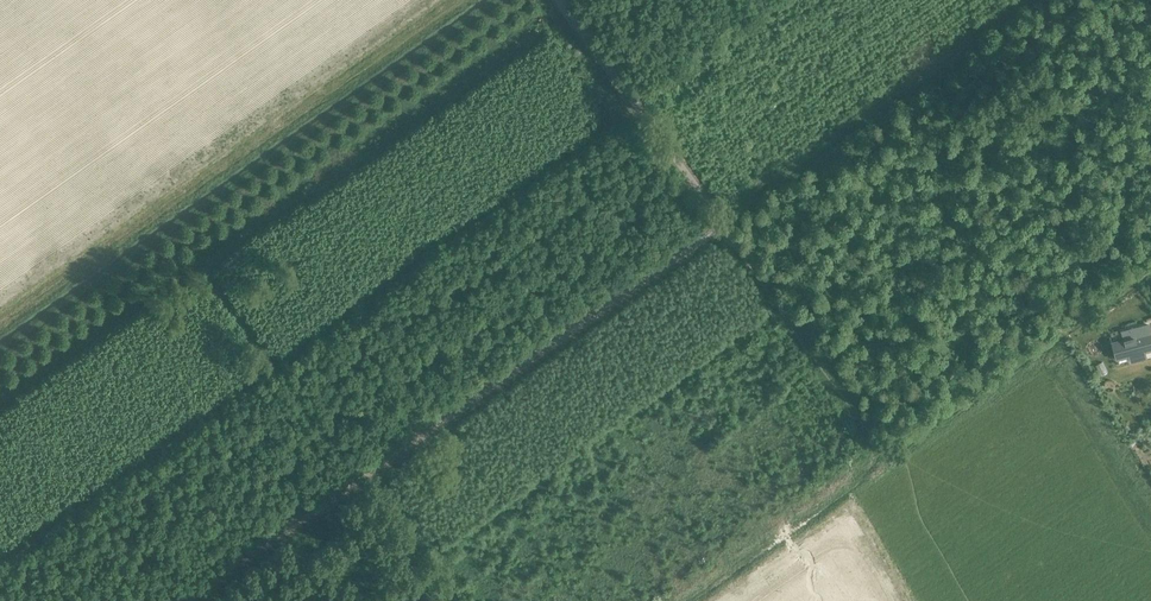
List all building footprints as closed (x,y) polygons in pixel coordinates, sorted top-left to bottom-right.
[(1125,340),(1113,343),(1117,358),(1129,355),(1131,360),(1141,358),(1139,352),(1150,349),(1150,331),(1149,325),(1123,332),(1125,340)]
